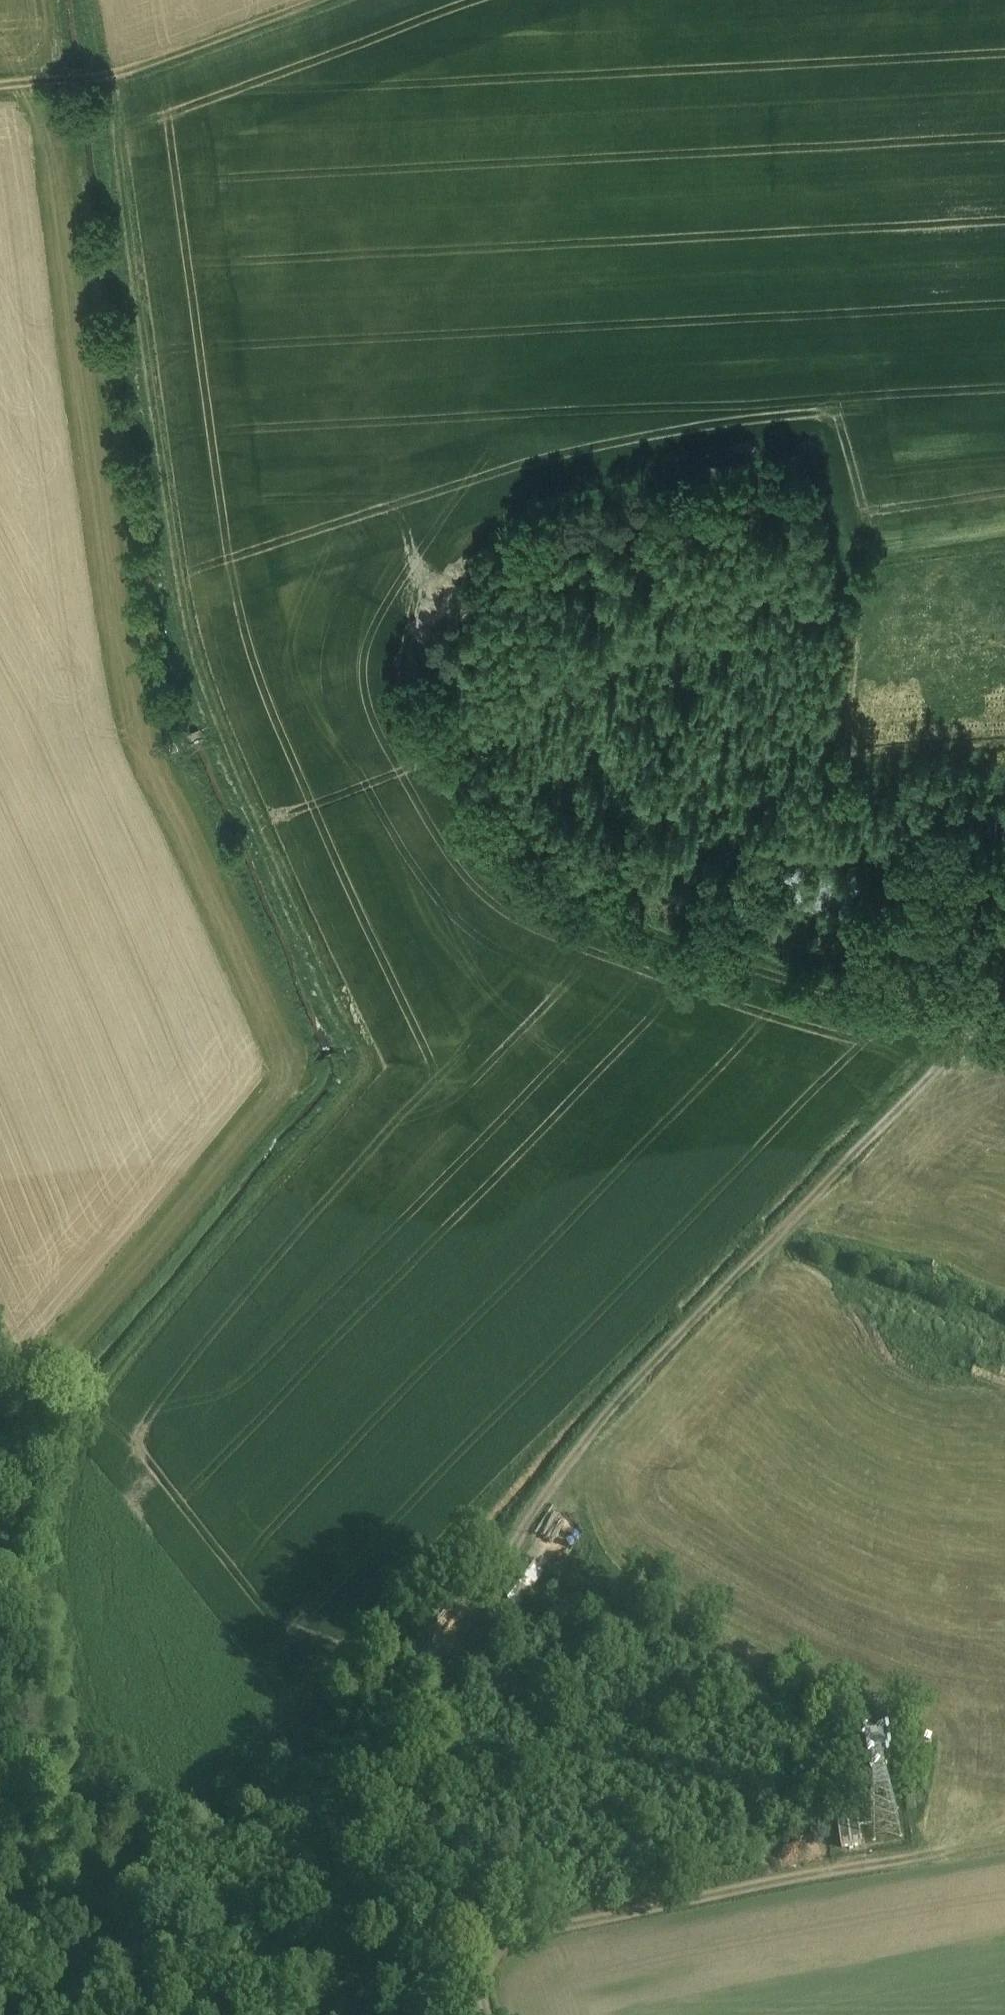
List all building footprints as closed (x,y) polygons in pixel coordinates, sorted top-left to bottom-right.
[(532,1591),(546,1573),(527,1559),(513,1577),(532,1591)] [(857,1811),(837,1813),(842,1851),(862,1848),(857,1811)]
